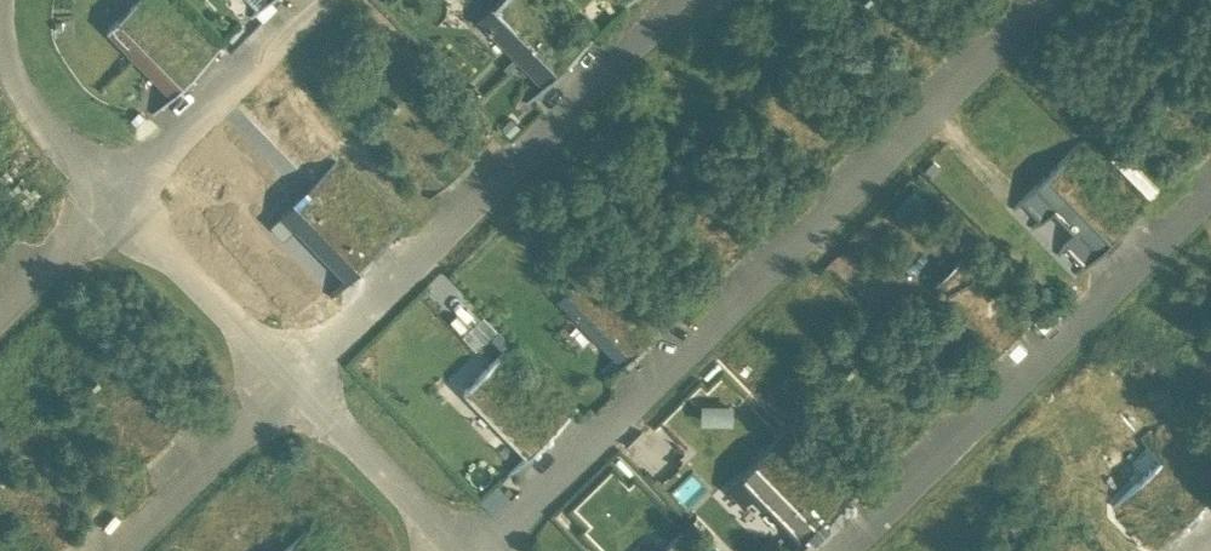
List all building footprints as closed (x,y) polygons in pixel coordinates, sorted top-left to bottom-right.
[(203,65),(139,0),(113,26),(176,91),(203,65)] [(522,0),(503,0),(486,16),(549,81),(576,55),(522,0)] [(1126,225),(1063,161),(1036,187),(1099,251),(1126,225)] [(380,246),(317,182),(290,207),(353,272),(380,246)] [(655,331),(592,267),(565,293),(628,357),(655,331)] [(557,427),(494,363),(468,388),(531,453),(557,427)] [(699,401),(700,419),(731,417),(730,399),(699,401)] [(832,512),(769,448),(743,474),(806,538),(832,512)] [(1205,502),(1163,459),(1136,484),(1179,528),(1205,502)] [(680,494),(693,503),(707,483),(693,474),(680,494)] [(498,482),(482,497),(495,510),(511,495),(498,482)] [(1044,533),(1026,550),(1062,550),(1044,533)]
